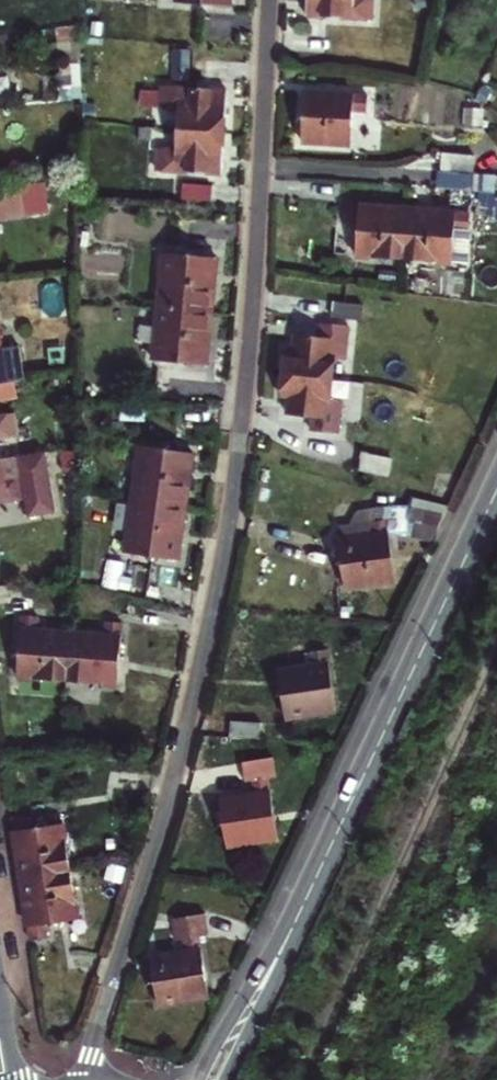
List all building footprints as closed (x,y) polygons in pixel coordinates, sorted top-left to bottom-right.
[(374,16),(375,0),(311,0),(311,14),(374,16)] [(227,88),(164,84),(163,104),(181,105),(180,128),(225,131),(226,110),(227,88)] [(356,109),(368,110),(369,94),(308,91),(306,116),(305,140),(353,143),(356,109)] [(125,105),(123,123),(155,127),(157,108),(125,105)] [(180,128),(179,150),(160,149),(160,168),(223,171),(224,154),(225,131),(180,128)] [(433,186),(462,188),(463,172),(434,170),(433,186)] [(23,212),(19,186),(0,189),(0,216),(23,212)] [(211,193),(181,191),(180,209),(210,211),(211,193)] [(360,219),(357,255),(406,257),(410,207),(388,206),(347,204),(346,219),(360,219)] [(456,226),(468,226),(469,211),(426,208),(410,207),(406,257),(452,260),(456,226)] [(220,257),(166,250),(160,304),(214,309),(218,279),(220,257)] [(333,316),(364,318),(365,303),(335,300),(333,316)] [(154,356),(208,362),(211,340),(214,309),(160,304),(154,356)] [(350,328),(325,326),(324,339),(298,337),(298,345),(297,354),(289,353),(287,375),(336,380),(338,358),(348,359),(350,328)] [(0,347),(0,397),(17,395),(14,379),(25,378),(20,343),(0,346),(0,347)] [(291,405),(290,412),(317,414),(316,430),(341,432),(344,401),(334,400),(336,380),(287,375),(285,395),(292,397),(291,405)] [(0,416),(0,435),(16,433),(13,414),(0,416)] [(135,498),(188,506),(193,474),(197,452),(143,444),(135,498)] [(31,493),(34,510),(57,506),(49,453),(20,453),(1,456),(0,457),(0,498),(31,493)] [(183,534),(188,506),(135,498),(127,550),(180,558),(183,534)] [(387,516),(371,519),(374,533),(338,539),(347,584),(397,576),(392,549),(389,531),(387,516)] [(73,632),(39,630),(39,616),(23,615),(21,652),(19,676),(69,681),(73,632)] [(106,635),(73,632),(69,681),(118,685),(120,663),(124,623),(108,621),(106,635)] [(311,650),(314,664),(279,670),(287,717),(337,708),(336,699),(327,648),(311,650)] [(265,728),(235,728),(235,745),(265,746),(265,728)] [(243,761),(246,780),(253,778),(256,794),(221,800),(229,846),(280,836),(276,810),(271,775),(277,774),(274,755),(243,761)] [(62,810),(28,814),(30,827),(64,822),(62,810)] [(72,871),(64,822),(30,827),(28,814),(12,817),(17,853),(21,879),(72,871)] [(32,939),(49,936),(46,923),(79,917),(72,871),(21,879),(26,906),(32,939)] [(175,917),(179,938),(185,937),(188,952),(153,958),(162,1004),(212,995),(207,967),(201,934),(210,932),(206,911),(175,917)]
